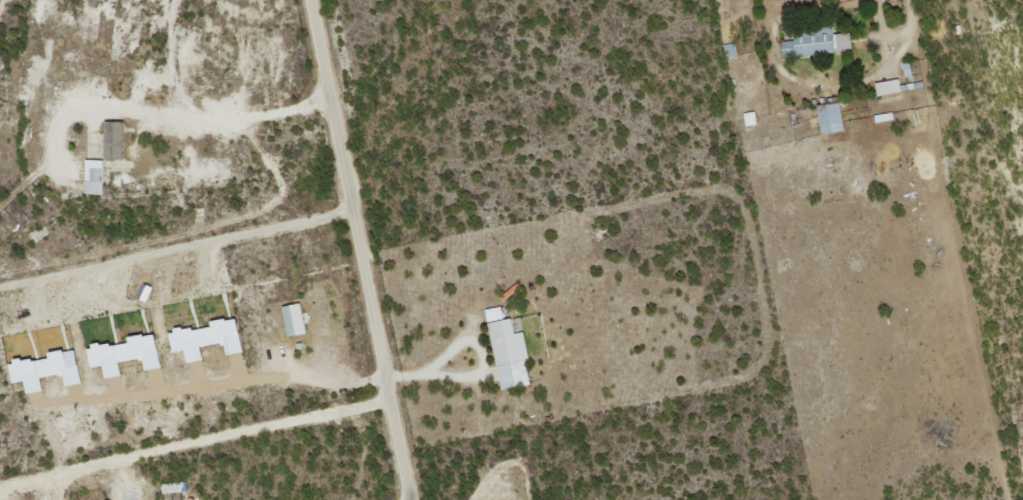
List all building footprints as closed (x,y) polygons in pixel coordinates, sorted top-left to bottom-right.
[(851,51),(849,33),(832,34),(831,29),(792,31),(792,40),(780,41),(781,55),(851,51)] [(876,96),(900,91),(897,78),(874,83),(876,96)] [(818,133),(842,131),(840,103),(817,104),(818,133)] [(746,125),(756,124),(754,111),(744,113),(746,125)] [(127,160),(128,123),(109,122),(108,159),(127,160)] [(107,195),(108,161),(89,160),(88,194),(107,195)] [(158,286),(148,281),(141,296),(151,301),(158,286)] [(290,335),(310,334),(307,303),(288,305),(290,335)] [(489,308),(491,320),(506,318),(504,306),(489,308)] [(249,351),(243,316),(217,320),(217,324),(173,330),(177,351),(189,349),(191,362),(208,360),(206,346),(229,342),(231,354),(249,351)] [(504,389),(535,384),(526,331),(518,333),(516,318),(492,322),(504,389)] [(166,367),(161,332),(135,336),(135,340),(92,346),(95,367),(107,365),(109,377),(126,375),(124,361),(147,358),(149,369),(166,367)] [(87,382),(81,348),(55,352),(55,355),(14,362),(17,382),(29,380),(31,393),(47,390),(45,377),(66,373),(69,385),(87,382)] [(165,482),(165,492),(186,491),(186,481),(165,482)]
